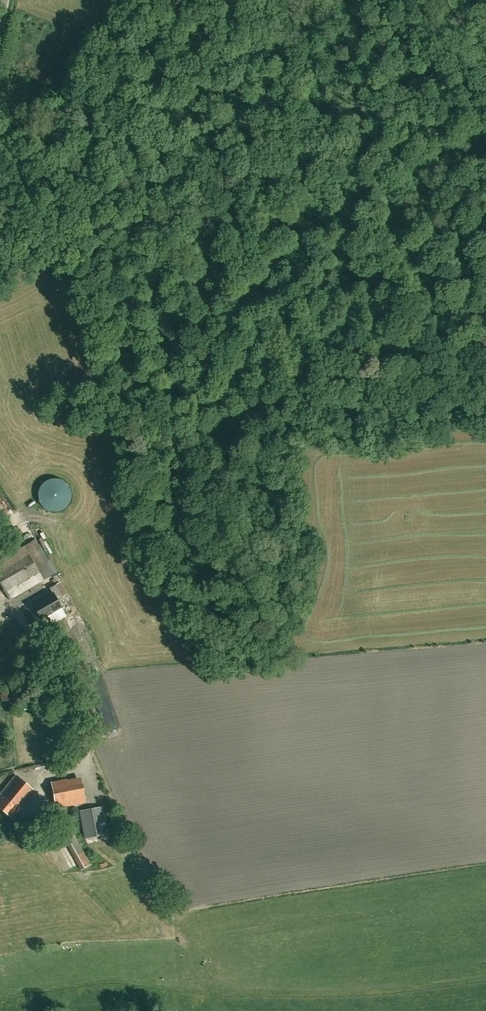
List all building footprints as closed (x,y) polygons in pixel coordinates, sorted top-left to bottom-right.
[(38,491),(38,494),(38,496),(38,498),(39,501),(40,503),(41,504),(42,506),(43,507),(45,509),(46,509),(48,510),(50,511),(52,511),(54,511),(56,511),(59,511),(61,510),(63,509),(64,508),(65,508),(66,506),(68,504),(69,502),(70,500),(70,499),(71,497),(71,495),(71,493),(70,491),(70,489),(69,487),(68,485),(66,484),(65,482),(63,481),(61,480),(59,479),(56,478),(54,478),(52,478),(50,479),(48,479),(46,480),(45,481),(43,482),(42,484),(41,485),(40,487),(39,489),(38,491)] [(35,538),(23,546),(43,579),(57,572),(49,558),(48,559),(35,538)] [(0,560),(0,585),(8,599),(43,579),(23,546),(0,560)] [(49,587),(52,592),(32,603),(33,605),(32,606),(36,612),(37,611),(41,617),(61,606),(56,599),(63,595),(55,583),(49,587)] [(53,642),(61,652),(70,645),(63,636),(53,642)] [(34,790),(16,774),(0,793),(1,793),(0,794),(0,808),(11,817),(18,808),(19,809),(34,790)] [(81,782),(52,787),(56,808),(85,802),(81,782)] [(103,806),(102,806),(79,810),(85,838),(108,833),(103,806)] [(90,863),(61,811),(51,817),(80,869),(90,863)]
